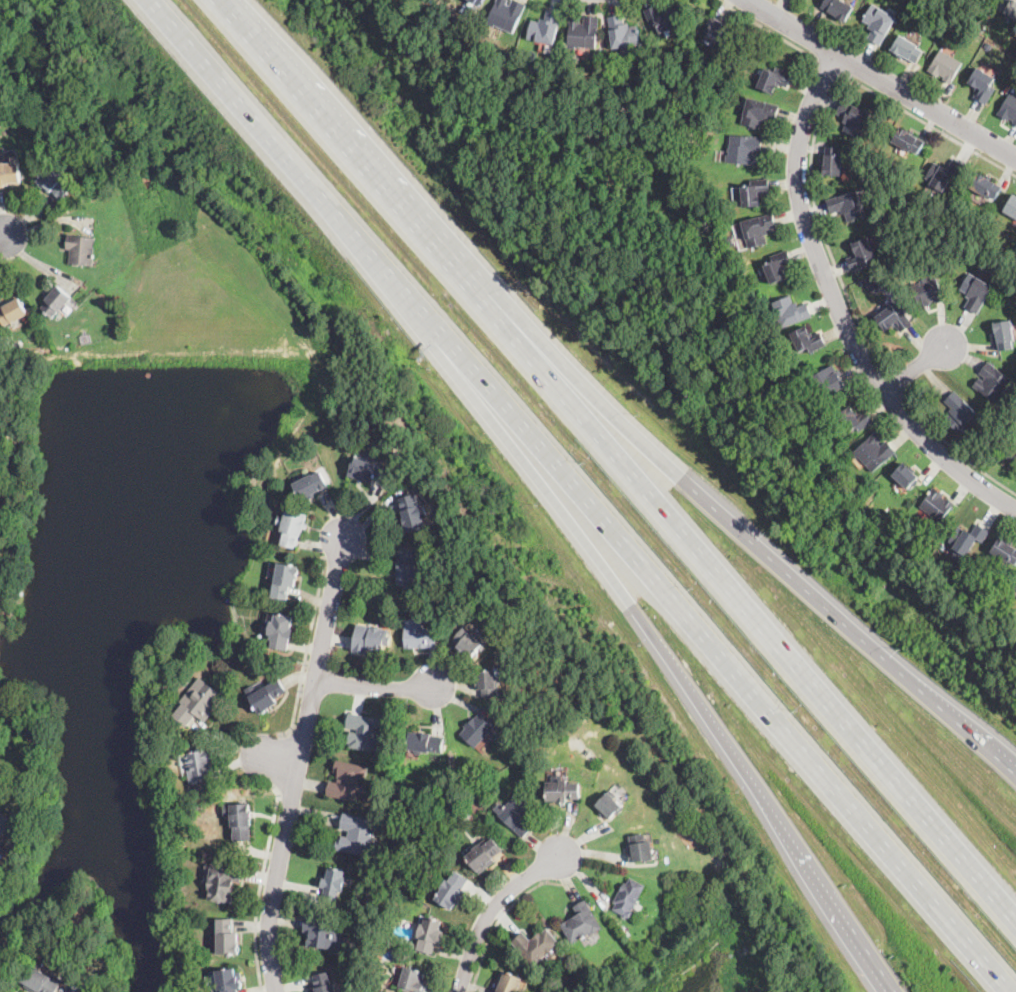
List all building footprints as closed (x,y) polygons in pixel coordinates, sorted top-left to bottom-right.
[(510,6),(513,0),(516,0),(527,5),(514,34),(495,25),(494,28),(487,25),(498,0),(509,0),(507,4),(510,6)] [(822,7),(826,0),(843,0),(854,7),(845,22),(838,18),(837,19),(831,16),(833,14),(822,7)] [(1004,12),(1015,19),(1015,0),(1011,0),(1004,12)] [(880,46),(868,39),(872,30),(868,28),(870,24),(863,21),(873,4),(896,17),(880,46)] [(662,14),(673,9),(680,25),(659,34),(656,25),(651,26),(644,10),(658,5),(662,14)] [(555,45),(529,39),(532,20),(540,22),(541,19),(545,20),(547,10),(562,13),(555,45)] [(624,24),(628,23),(629,27),(637,25),(640,45),(613,49),(608,17),(623,15),(624,24)] [(720,51),(717,49),(712,49),(711,45),(703,40),(708,33),(703,30),(712,15),(723,23),(721,26),(732,32),(720,51)] [(598,49),(577,47),(576,50),(567,49),(571,17),(582,18),(581,23),(584,23),(585,16),(601,17),(598,49)] [(916,63),(909,59),(908,61),(890,51),(899,35),(918,45),(917,47),(923,50),(916,63)] [(993,42),(990,49),(985,46),(988,40),(993,42)] [(950,84),(943,80),(944,77),(940,75),(939,77),(935,75),(934,76),(929,73),(930,72),(928,70),(940,49),(963,63),(950,84)] [(793,74),(787,87),(779,84),(778,87),(776,87),(773,94),(757,87),(765,69),(774,72),(776,67),(793,74)] [(994,83),(994,84),(992,83),(990,86),(995,89),(986,105),(973,97),(977,90),(975,88),(975,87),(968,83),(977,67),(995,77),(993,81),(995,82),(994,83)] [(1010,93),(1015,97),(1015,126),(1012,123),(1014,121),(1010,118),(1008,121),(1003,118),(1002,119),(999,117),(1000,116),(997,114),(1010,93)] [(775,119),(766,117),(765,121),(762,121),(760,129),(756,127),(755,129),(741,124),(748,97),(779,106),(775,119)] [(861,138),(849,133),(848,134),(846,133),(846,132),(843,131),(846,123),(843,121),(845,116),(836,113),(841,100),(871,113),(861,138)] [(668,121),(664,127),(659,124),(663,117),(668,121)] [(900,126),(907,130),(908,129),(914,132),(912,135),(924,141),(916,155),(892,141),(900,126)] [(761,151),(753,151),(752,155),(758,155),(757,165),(726,162),(726,155),(729,155),(729,151),(728,151),(728,148),(729,149),(730,134),(762,137),(761,151)] [(841,168),(842,168),(842,174),(840,174),(840,176),(823,175),(823,165),(824,165),(826,147),(840,148),(839,155),(842,155),(841,168)] [(959,178),(953,175),(947,184),(949,185),(948,188),(946,187),(943,192),(930,185),(932,181),(926,178),(935,162),(947,169),(953,159),(966,166),(959,178)] [(6,189),(0,190),(0,163),(20,162),(22,186),(6,187),(6,189)] [(73,190),(65,198),(62,201),(52,191),(50,193),(38,182),(47,172),(55,165),(67,177),(64,179),(74,189),(73,190)] [(977,172),(984,176),(985,174),(991,177),(989,180),(1002,187),(995,199),(988,195),(987,197),(969,187),(977,174),(976,173),(977,172)] [(760,206),(743,207),(742,187),(750,186),(750,180),(769,179),(770,193),(761,194),(762,197),(760,197),(760,206)] [(866,215),(848,221),(845,213),(843,214),(841,210),(831,214),(826,200),(838,196),(838,197),(857,190),(866,215)] [(1013,194),(1015,196),(1015,219),(1003,211),(1013,194)] [(768,243),(764,244),(764,246),(761,246),(761,244),(749,247),(741,222),(772,213),(776,227),(767,230),(769,234),(765,235),(768,243)] [(94,263),(94,266),(80,265),(79,266),(74,266),(74,264),(71,263),(72,250),(67,250),(69,236),(69,234),(75,234),(74,236),(97,238),(94,263)] [(734,245),(724,247),(722,237),(732,234),(734,245)] [(876,256),(867,260),(869,265),(851,272),(846,259),(857,254),(856,253),(855,253),(851,244),(868,237),(876,256)] [(771,284),(764,265),(772,261),(770,256),(788,249),(793,263),(785,266),(786,269),(784,270),(787,278),(771,284)] [(986,282),(991,273),(998,277),(977,314),(965,307),(970,298),(966,296),(968,294),(960,290),(970,273),(986,282)] [(920,280),(927,278),(928,280),(937,277),(944,301),(936,303),(935,301),(930,302),(931,305),(919,309),(909,277),(919,274),(920,280)] [(878,286),(870,291),(865,284),(872,278),(878,286)] [(64,290),(73,297),(67,304),(73,309),(67,316),(61,311),(55,319),(42,308),(48,301),(45,299),(49,294),(51,295),(59,286),(64,290)] [(5,327),(0,318),(0,310),(4,308),(2,304),(12,299),(19,295),(30,315),(15,323),(13,324),(12,323),(5,327)] [(791,296),(793,303),(797,302),(798,306),(808,303),(813,316),(782,328),(773,302),(791,296)] [(892,305),(897,312),(902,309),(913,324),(901,332),(896,326),(886,333),(875,317),(892,305)] [(1011,320),(1014,340),(1012,340),(1014,348),(999,351),(996,333),(994,333),(992,323),(995,322),(995,323),(1011,320)] [(806,326),(810,334),(811,333),(813,336),(820,332),(827,345),(810,353),(807,348),(799,352),(790,333),(806,326)] [(91,342),(82,343),(80,335),(90,334),(91,342)] [(1013,381),(1001,396),(1004,398),(999,405),(980,391),(980,392),(972,386),(979,377),(983,381),(986,378),(979,373),(988,361),(1013,381)] [(833,364),(837,370),(839,369),(841,373),(838,375),(845,386),(827,397),(814,376),(833,364)] [(958,433),(945,420),(951,413),(949,411),(951,408),(944,401),(954,391),(964,400),(963,400),(977,414),(958,433)] [(850,406),(856,413),(857,412),(859,414),(865,409),(874,421),(860,432),(856,427),(849,433),(836,416),(850,406)] [(881,446),(887,441),(896,451),(872,473),(859,457),(857,459),(852,453),(871,436),(875,432),(882,439),(878,443),(881,446)] [(1015,455),(1012,461),(1006,457),(1010,451),(1015,455)] [(390,478),(390,480),(389,484),(375,479),(373,485),(349,476),(355,457),(393,470),(390,478)] [(904,462),(910,467),(911,466),(916,471),(914,473),(918,477),(917,479),(919,481),(915,486),(912,484),(907,489),(892,475),(903,463),(904,462)] [(321,472),(326,482),(329,487),(302,501),(294,486),(294,484),(313,475),(313,476),(321,472)] [(942,497),(946,500),(947,498),(954,503),(939,522),(919,507),(932,490),(933,488),(943,495),(942,497)] [(420,504),(420,506),(425,505),(429,517),(424,518),(427,527),(408,533),(406,525),(405,525),(403,519),(404,519),(398,499),(417,494),(420,504)] [(308,515),(307,517),(306,520),(308,521),(306,530),(304,530),(302,536),(299,535),(298,538),(299,538),(296,547),(283,544),(286,532),(282,531),(283,526),(277,524),(279,515),(286,517),(288,509),(306,514),(308,515)] [(982,542),(977,539),(966,556),(953,548),(955,545),(949,541),(959,526),(971,534),(978,523),(990,531),(982,542)] [(1012,545),(1015,548),(1015,565),(1009,561),(1008,563),(991,551),(999,538),(998,538),(999,537),(1007,542),(1008,540),(1012,543),(1012,545)] [(416,565),(416,578),(416,585),(398,585),(398,577),(395,577),(395,571),(399,571),(399,550),(417,550),(416,565)] [(296,586),(296,588),(290,587),(288,600),(273,598),(275,584),(279,563),(299,566),(296,586)] [(294,617),(293,626),(292,629),(294,630),(293,639),(289,638),(287,651),(272,648),(273,641),(271,641),(272,635),(270,634),(272,622),(275,622),(276,613),(294,617)] [(422,622),(422,628),(428,628),(428,634),(437,634),(437,648),(406,649),(406,647),(405,620),(422,619),(422,622)] [(392,637),(390,646),(385,645),(384,653),(370,650),(369,655),(353,652),(354,646),(358,624),(390,630),(389,636),(392,637)] [(485,644),(475,657),(474,659),(467,654),(466,656),(456,648),(459,644),(454,640),(462,629),(464,627),(485,644)] [(494,667),(494,668),(503,668),(503,678),(498,679),(499,697),(483,698),(482,691),(477,690),(476,678),(479,678),(479,672),(491,672),(490,667),(494,667)] [(213,713),(209,719),(206,722),(196,715),(187,726),(175,716),(184,704),(181,702),(201,677),(226,697),(213,713)] [(286,692),(284,693),(275,698),(279,704),(269,710),(270,711),(261,716),(246,690),(253,685),(257,692),(279,678),(287,691),(286,692)] [(381,728),(381,729),(377,728),(377,730),(378,730),(377,735),(376,735),(376,737),(380,738),(377,753),(350,748),(351,744),(349,744),(351,732),(358,733),(359,730),(347,728),(350,713),(383,720),(381,728)] [(482,717),(486,720),(488,722),(492,718),(494,720),(495,718),(499,721),(497,723),(498,724),(493,729),(495,730),(491,734),(490,733),(488,735),(489,736),(486,739),(485,738),(476,748),(461,734),(466,729),(464,727),(471,719),(472,720),(475,718),(476,719),(480,714),(482,717)] [(414,733),(417,733),(420,733),(434,734),(433,736),(445,738),(443,753),(429,752),(429,753),(407,750),(410,732),(414,733)] [(212,763),(213,764),(215,773),(203,775),(206,788),(192,792),(188,773),(186,767),(191,766),(190,763),(188,764),(187,757),(189,757),(188,754),(210,750),(212,763)] [(520,759),(516,762),(511,756),(519,750),(524,756),(520,759)] [(367,773),(366,779),(360,777),(359,784),(366,785),(365,793),(358,792),(356,801),(328,796),(330,783),(330,782),(337,784),(339,773),(335,773),(337,760),(368,767),(367,773)] [(568,780),(568,783),(580,783),(580,797),(580,799),(569,799),(569,801),(547,801),(547,782),(560,782),(560,780),(568,780)] [(619,813),(617,815),(615,813),(610,818),(595,804),(610,789),(617,796),(613,800),(623,809),(619,813)] [(525,798),(536,808),(525,820),(524,819),(521,822),(530,830),(523,838),(511,827),(510,828),(507,825),(508,824),(505,821),(504,823),(500,819),(501,818),(498,816),(500,814),(495,810),(500,804),(505,808),(518,792),(525,798)] [(252,807),(252,813),(254,813),(254,819),(253,819),(253,825),(251,825),(252,840),(234,841),(234,833),(236,833),(235,827),(233,827),(232,821),(229,821),(228,816),(225,816),(224,805),(251,803),(252,807)] [(1,836),(0,838),(0,818),(2,814),(11,819),(1,836)] [(376,826),(373,839),(369,856),(337,850),(338,846),(337,846),(340,836),(348,837),(350,831),(341,829),(345,814),(377,820),(376,826)] [(647,833),(648,841),(651,840),(654,859),(630,863),(628,847),(628,844),(631,843),(630,835),(647,833)] [(494,838),(497,842),(504,851),(494,859),(495,862),(480,875),(465,857),(486,838),(489,842),(494,838)] [(222,865),(227,866),(227,865),(244,867),(241,883),(237,882),(234,903),(210,899),(211,891),(208,890),(212,863),(222,865)] [(348,878),(347,882),(344,892),(340,891),(337,904),(322,901),(325,888),(321,887),(323,879),(327,879),(330,868),(346,872),(345,876),(348,877),(348,878)] [(469,880),(466,884),(463,889),(468,892),(460,904),(457,902),(452,910),(436,899),(442,889),(441,889),(445,882),(447,880),(449,881),(456,871),(469,879),(469,880)] [(637,881),(645,886),(635,903),(637,904),(634,909),(632,908),(631,911),(632,912),(632,915),(630,916),(627,916),(625,919),(622,917),(623,915),(613,909),(616,903),(613,901),(624,882),(627,883),(630,877),(637,881)] [(596,932),(593,934),(593,932),(571,945),(560,925),(578,915),(573,907),(586,899),(602,928),(596,932)] [(343,932),(342,939),(340,950),(308,945),(309,937),(310,937),(311,933),(304,931),(307,916),(334,921),(333,930),(343,932)] [(443,922),(441,929),(442,930),(441,935),(444,936),(442,944),(436,942),(433,954),(418,950),(421,938),(418,937),(421,924),(424,925),(426,917),(443,922)] [(233,933),(239,933),(239,944),(240,944),(240,953),(219,954),(218,920),(233,919),(233,933)] [(548,928),(561,944),(556,948),(561,954),(551,963),(546,957),(534,967),(527,959),(512,942),(524,932),(531,940),(541,932),(542,933),(548,928)] [(661,943),(657,948),(649,942),(650,940),(653,937),(661,943)] [(85,952),(77,959),(69,949),(77,943),(85,952)] [(62,985),(58,991),(39,991),(22,982),(32,965),(53,978),(52,980),(62,985)] [(430,980),(426,991),(410,991),(399,989),(405,967),(426,973),(425,979),(430,980)] [(237,988),(238,991),(223,991),(223,990),(220,990),(217,971),(235,968),(236,971),(236,973),(241,972),(243,982),(244,981),(244,984),(245,987),(237,988)] [(526,990),(525,991),(500,991),(494,990),(502,970),(503,969),(524,978),(520,987),(526,990)] [(335,984),(337,991),(312,991),(311,989),(317,987),(313,975),(329,971),(332,982),(333,984),(335,984)]
